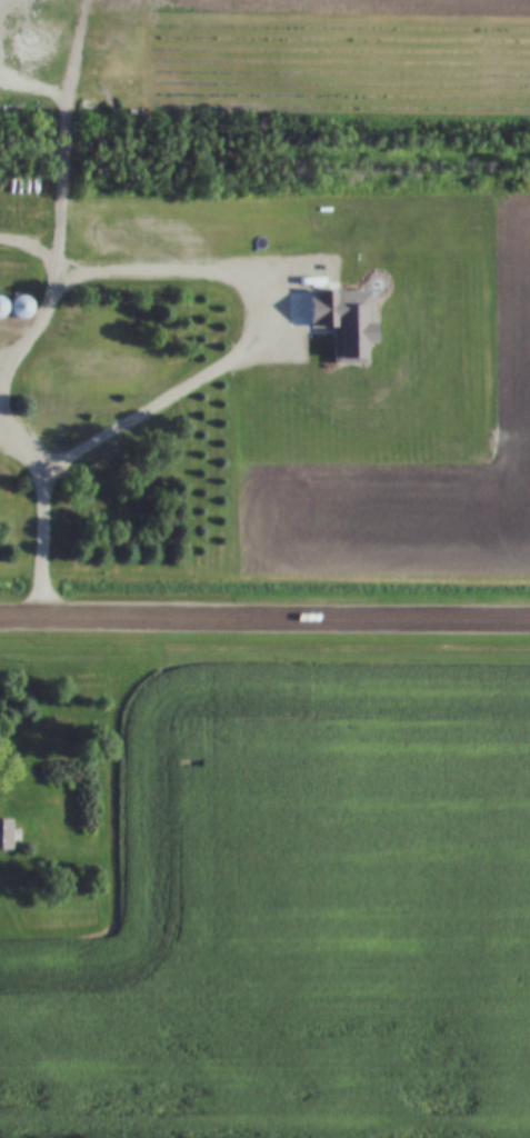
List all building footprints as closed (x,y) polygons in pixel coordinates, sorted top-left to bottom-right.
[(13,320),(21,317),(26,309),(22,301),(13,298),(6,301),(2,309),(6,317),(13,320)]
